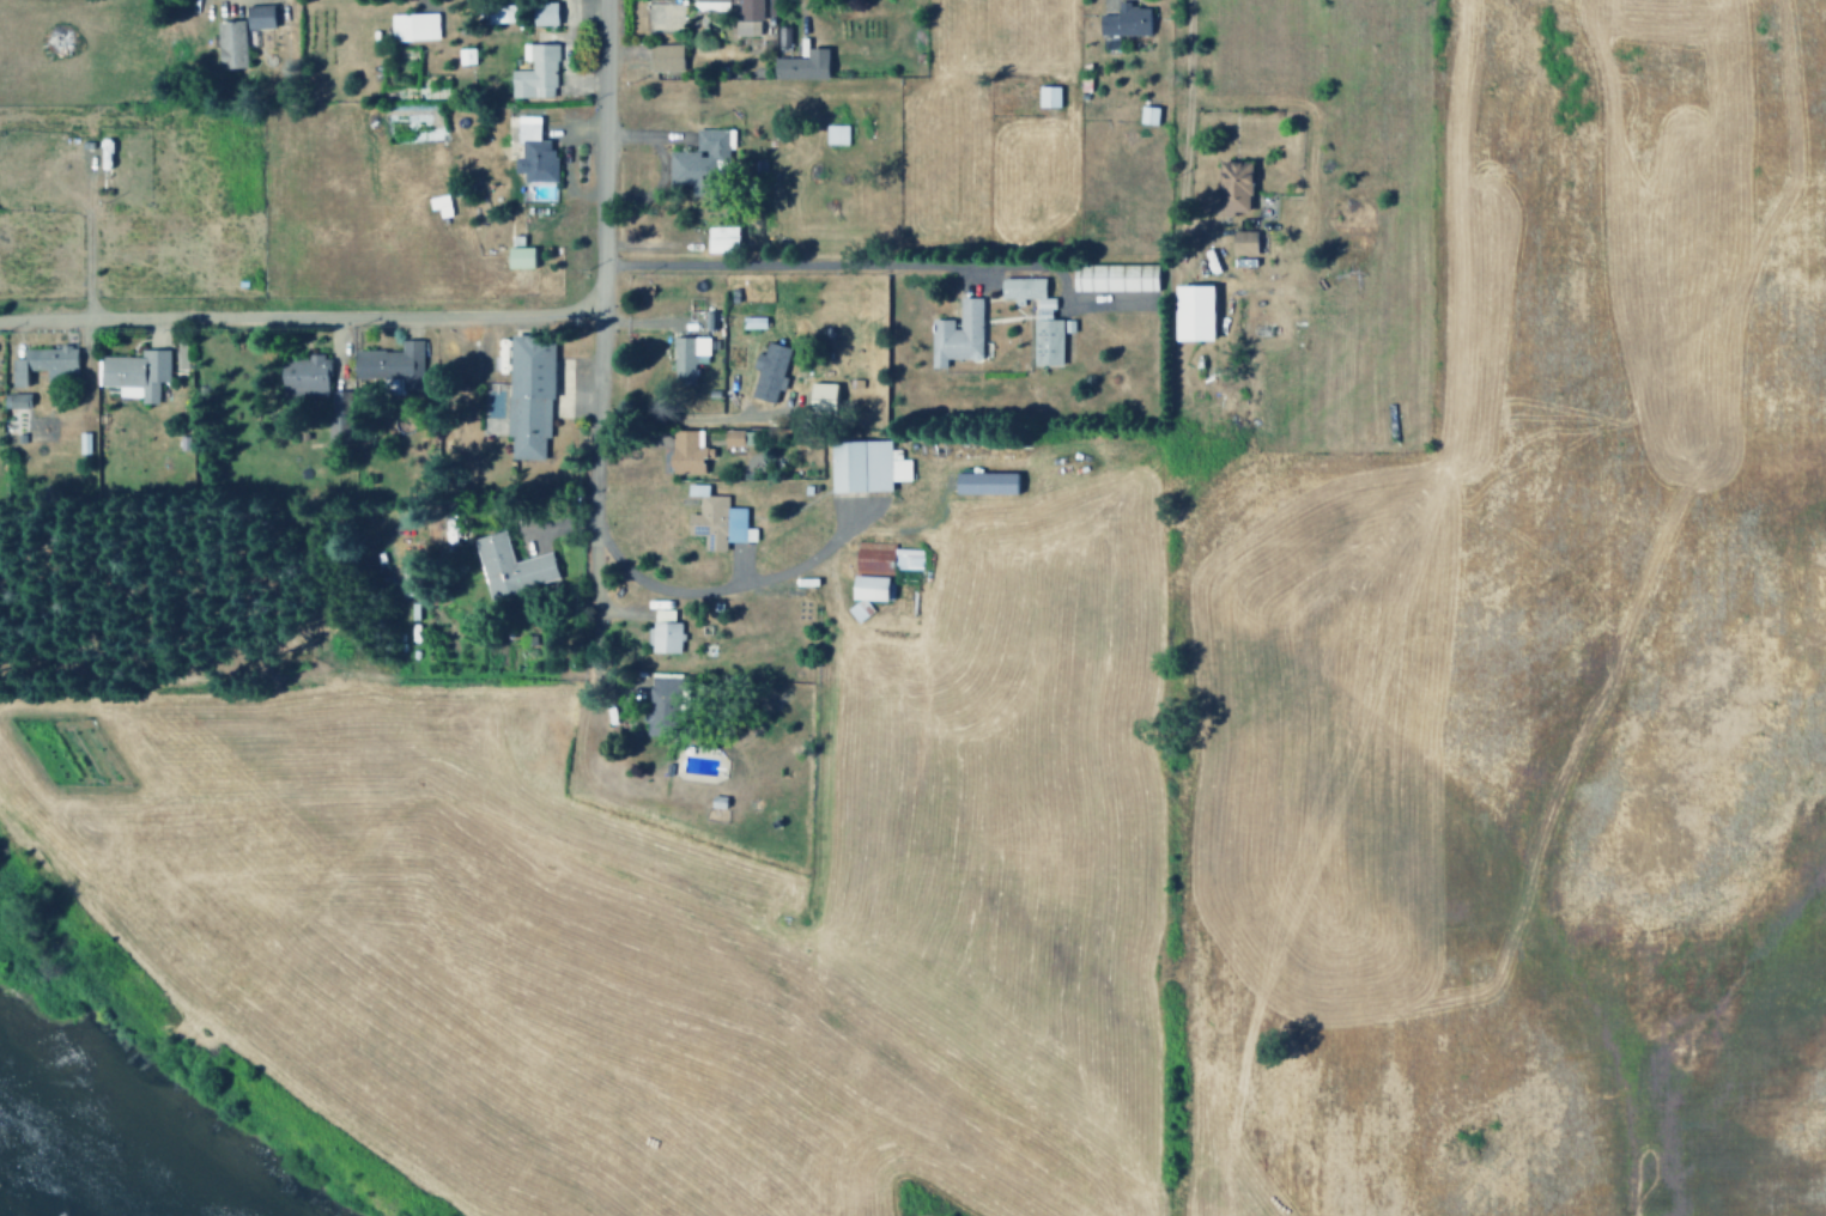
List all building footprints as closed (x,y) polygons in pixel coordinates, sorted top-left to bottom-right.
[(760,0),(693,0),(693,10),(726,10),(726,1),(735,2),(734,36),(759,36),(760,0)] [(554,2),(530,2),(530,25),(554,25),(554,2)] [(270,29),(269,5),(242,6),(243,29),(270,29)] [(1148,36),(1148,5),(1116,5),(1116,15),(1097,14),(1097,35),(1148,36)] [(435,12),(388,14),(389,41),(436,39),(435,12)] [(215,69),(243,69),(242,20),(214,21),(215,69)] [(554,97),(553,43),(519,44),(520,62),(529,61),(529,70),(508,70),(508,98),(554,97)] [(647,71),(680,71),(680,44),(647,44),(647,71)] [(472,48),(456,49),(457,65),(473,64),(472,48)] [(824,80),(825,48),(805,48),(805,58),(771,57),(770,78),(824,80)] [(1057,86),(1035,87),(1036,108),(1058,107),(1057,86)] [(1157,108),(1139,105),(1136,123),(1154,126),(1157,108)] [(554,182),(555,150),(546,150),(547,140),(536,140),(537,116),(515,116),(514,143),(519,144),(518,158),(512,158),(512,173),(521,173),(521,181),(554,182)] [(844,145),(845,125),(823,124),(823,144),(844,145)] [(667,152),(667,184),(688,184),(688,197),(710,196),(710,179),(728,179),(727,129),(693,130),(693,152),(667,152)] [(1216,161),(1215,212),(1247,213),(1248,162),(1216,161)] [(734,227),(705,227),(705,252),(735,252),(734,227)] [(1230,256),(1255,255),(1254,231),(1230,231),(1230,256)] [(530,247),(504,248),(505,269),(530,268),(530,247)] [(1077,264),(1076,291),(1155,292),(1155,265),(1077,264)] [(1031,366),(1060,366),(1060,333),(1072,333),(1072,320),(1051,320),(1051,298),(1043,298),(1043,278),(999,278),(999,299),(1031,299),(1031,366)] [(1211,285),(1172,286),(1172,341),(1211,340),(1211,285)] [(979,298),(955,298),(955,320),(929,319),(929,368),(943,368),(943,358),(979,359),(979,298)] [(739,317),(739,329),(763,329),(763,317),(739,317)] [(551,337),(507,336),(505,437),(509,437),(508,459),(541,460),(542,435),(549,435),(551,337)] [(420,340),(398,340),(398,350),(351,350),(351,379),(400,379),(400,390),(420,390),(420,340)] [(754,369),(748,398),(772,403),(775,389),(780,390),(788,347),(764,342),(762,355),(753,353),(750,368),(754,369)] [(9,387),(24,387),(24,371),(45,370),(45,378),(74,378),(74,348),(20,348),(20,359),(9,359),(9,387)] [(138,357),(98,356),(97,387),(115,388),(115,398),(137,398),(137,404),(155,404),(156,382),(166,382),(167,350),(138,349),(138,357)] [(305,359),(277,360),(278,397),(327,396),(325,355),(305,356),(305,359)] [(833,384),(807,383),(806,414),(832,414),(833,384)] [(1,408),(27,408),(27,393),(1,394),(1,408)] [(669,431),(669,474),(701,473),(700,458),(710,458),(710,447),(700,448),(700,430),(669,431)] [(721,431),(722,446),(751,446),(750,431),(721,431)] [(829,441),(829,492),(889,492),(889,481),(908,481),(908,460),(898,460),(898,450),(888,450),(888,441),(829,441)] [(952,494),(1015,495),(1015,473),(952,472),(952,494)] [(752,542),(752,528),(743,528),(743,507),(725,507),(725,496),(705,496),(705,484),(685,484),(685,496),(696,497),(696,514),(685,514),(685,536),(700,536),(700,551),(723,551),(723,542),(752,542)] [(511,562),(502,530),(471,539),(487,598),(556,580),(548,552),(511,562)] [(849,600),(890,602),(892,578),(850,576),(849,600)] [(872,611),(861,598),(845,610),(856,624),(872,611)] [(678,653),(679,622),(671,622),(671,610),(648,609),(647,653),(678,653)] [(646,735),(677,735),(676,676),(646,676),(646,735)]
